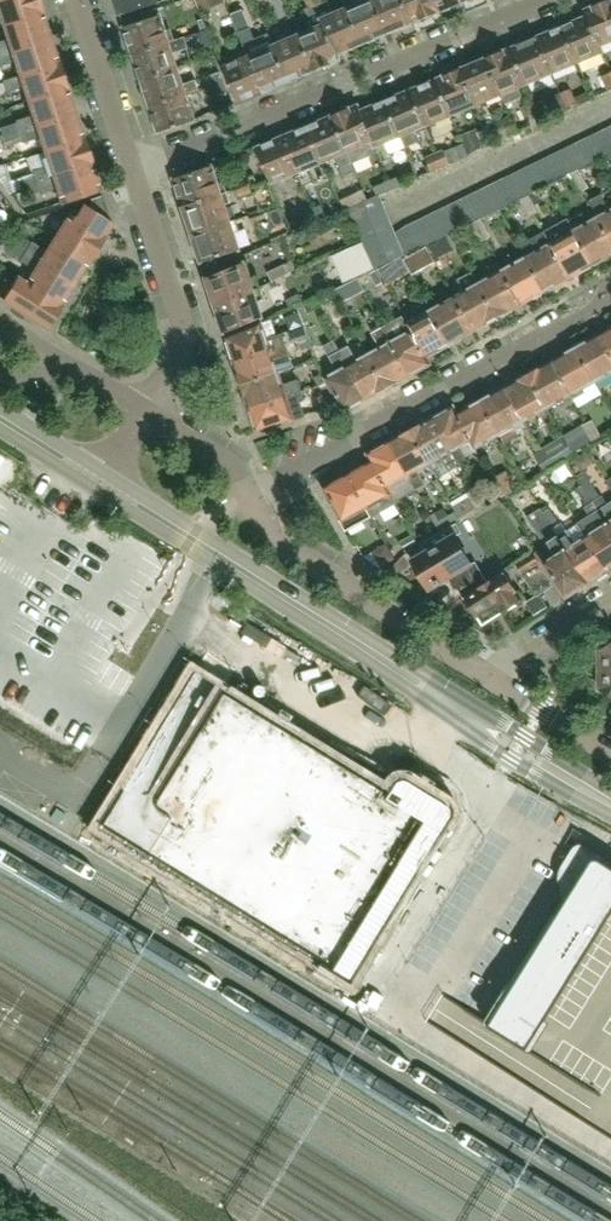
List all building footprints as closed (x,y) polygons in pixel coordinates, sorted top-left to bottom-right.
[(41,12),(37,0),(0,0),(0,19),(2,25),(41,12)] [(120,16),(168,0),(115,0),(120,16)] [(240,8),(238,0),(193,0),(196,16),(240,8)] [(316,0),(306,0),(309,7),(306,9),(314,30),(300,36),(314,71),(340,61),(338,55),(316,0)] [(346,0),(344,0),(348,8),(333,14),(327,0),(324,1),(324,0),(316,0),(338,55),(349,50),(352,51),(358,49),(359,45),(364,44),(346,0)] [(375,0),(346,0),(364,44),(366,43),(369,44),(375,42),(376,38),(389,33),(375,0)] [(405,0),(375,0),(389,33),(400,28),(403,30),(408,27),(410,24),(414,23),(405,0)] [(434,0),(405,0),(414,23),(421,20),(425,19),(428,20),(434,17),(436,14),(439,13),(434,0)] [(463,0),(434,0),(439,13),(442,11),(445,12),(451,10),(452,7),(463,2),(463,0)] [(585,9),(586,10),(588,16),(600,44),(610,39),(610,0),(607,0),(585,9)] [(243,9),(231,14),(239,33),(251,28),(243,9)] [(41,12),(2,25),(6,39),(0,41),(0,54),(50,37),(41,12)] [(173,30),(166,32),(160,16),(124,28),(133,55),(176,40),(173,30)] [(600,44),(588,16),(576,21),(573,19),(568,22),(566,25),(562,26),(577,61),(603,50),(600,44)] [(197,19),(182,24),(186,36),(198,32),(207,29),(204,19),(198,21),(197,19)] [(577,61),(562,26),(560,27),(557,26),(551,29),(550,31),(537,37),(552,71),(577,61)] [(249,56),(263,92),(289,82),(274,46),(275,46),(270,33),(255,39),(251,28),(239,33),(249,56)] [(207,29),(198,32),(204,49),(213,45),(207,29)] [(314,71),(300,36),(275,46),(274,46),(289,82),(314,71)] [(0,54),(0,66),(14,61),(19,76),(58,63),(50,37),(0,54)] [(552,71),(537,37),(526,41),(523,41),(517,43),(516,45),(512,47),(527,82),(552,71)] [(178,68),(172,51),(185,47),(182,38),(176,40),(133,55),(141,80),(178,68)] [(527,82),(512,47),(505,50),(500,52),(498,51),(492,53),(491,56),(487,57),(501,92),(502,92),(506,101),(523,94),(519,85),(527,82)] [(263,92),(249,56),(222,67),(237,103),(263,92)] [(501,92),(487,57),(484,59),(481,57),(475,60),(474,63),(462,68),(476,102),(501,92)] [(19,76),(2,81),(3,83),(0,84),(0,94),(6,92),(22,87),(27,101),(66,88),(58,63),(19,76)] [(183,84),(178,68),(141,80),(150,106),(187,94),(183,84)] [(476,102),(462,68),(458,69),(455,68),(449,71),(448,74),(437,78),(451,113),(476,102)] [(204,79),(208,88),(225,83),(221,73),(204,79)] [(451,113),(437,78),(433,80),(430,79),(425,81),(423,84),(412,89),(426,124),(451,113)] [(228,91),(225,83),(208,88),(211,97),(228,91)] [(570,87),(560,91),(567,107),(577,103),(570,87)] [(75,113),(66,88),(27,101),(32,115),(15,121),(16,123),(19,131),(75,113)] [(426,124),(412,89),(400,94),(397,93),(391,96),(389,99),(387,100),(406,145),(421,138),(416,128),(426,124)] [(552,115),(568,109),(567,107),(560,91),(545,98),(552,115)] [(196,120),(187,94),(150,106),(159,133),(196,120)] [(406,145),(387,100),(383,101),(380,100),(374,102),(373,105),(362,110),(373,139),(375,144),(386,140),(391,151),(406,145)] [(536,101),(524,106),(532,125),(537,123),(544,120),(536,101)] [(375,144),(373,139),(362,110),(359,105),(350,108),(333,115),(348,150),(352,162),(378,151),(375,144)] [(83,139),(75,113),(19,131),(22,141),(23,144),(39,138),(44,152),(83,139)] [(348,150),(333,115),(308,126),(323,161),(336,155),(342,170),(345,169),(354,190),(363,186),(352,162),(348,150)] [(19,131),(16,123),(0,128),(3,137),(19,131)] [(323,161),(308,126),(283,136),(297,172),(303,185),(314,180),(308,167),(323,161)] [(477,128),(461,135),(464,141),(469,154),(485,146),(477,128)] [(22,141),(19,131),(3,137),(6,146),(22,141)] [(297,172),(283,136),(257,147),(272,182),(297,172)] [(92,164),(83,139),(44,152),(49,167),(16,178),(19,188),(92,164)] [(446,150),(439,153),(444,166),(451,163),(446,150)] [(444,166),(439,153),(427,158),(432,171),(437,169),(444,166)] [(56,189),(61,203),(100,190),(92,164),(19,188),(22,197),(39,192),(40,195),(56,189)] [(222,194),(213,165),(174,178),(183,207),(222,194)] [(571,175),(575,183),(584,178),(580,170),(571,175)] [(404,174),(390,180),(393,189),(407,183),(404,174)] [(235,181),(237,189),(250,184),(248,177),(235,181)] [(589,188),(584,178),(575,183),(580,193),(589,188)] [(379,195),(393,189),(390,180),(373,187),(377,196),(379,195)] [(252,192),(250,184),(237,189),(239,196),(252,192)] [(364,190),(356,193),(361,203),(368,200),(364,190)] [(232,221),(222,194),(183,207),(192,234),(232,221)] [(530,218),(540,213),(531,194),(521,199),(530,218)] [(602,194),(591,200),(597,212),(597,213),(610,240),(610,210),(602,194)] [(404,256),(408,254),(396,231),(380,195),(350,210),(363,241),(372,266),(373,268),(374,270),(378,269),(388,264),(403,257),(404,256)] [(105,237),(112,225),(102,196),(91,200),(93,207),(87,208),(83,206),(75,219),(105,237)] [(322,204),(313,208),(319,221),(328,218),(322,204)] [(310,225),(319,221),(313,208),(305,211),(310,225)] [(267,219),(264,210),(250,215),(253,223),(267,219)] [(473,223),(478,232),(487,227),(497,223),(492,214),(491,212),(473,222),(473,223)] [(597,213),(587,218),(588,219),(574,227),(593,265),(596,263),(599,264),(606,260),(606,257),(610,254),(610,240),(597,213)] [(90,261),(105,237),(75,219),(69,215),(55,239),(90,261)] [(593,265),(574,227),(569,218),(545,231),(569,277),(579,272),(582,273),(590,269),(591,266),(593,265)] [(241,249),(232,221),(192,234),(201,262),(241,249)] [(492,237),(487,227),(478,232),(483,242),(492,237)] [(569,277),(545,231),(521,245),(527,257),(528,257),(546,291),(547,290),(551,291),(558,287),(559,284),(569,277)] [(16,233),(11,242),(17,246),(76,283),(90,261),(55,239),(47,251),(31,241),(30,242),(16,233)] [(436,255),(453,247),(447,235),(431,243),(436,255)] [(372,266),(363,241),(338,254),(350,277),(372,266)] [(17,246),(11,242),(6,249),(20,258),(18,262),(34,272),(27,284),(62,306),(76,283),(17,246)] [(413,273),(423,268),(414,251),(408,254),(404,256),(413,273)] [(546,291),(528,257),(527,257),(504,270),(522,304),(531,299),(535,300),(542,296),(543,293),(546,291)] [(401,258),(378,270),(387,286),(410,274),(401,258)] [(261,289),(257,277),(252,279),(246,263),(206,277),(205,278),(215,305),(261,289)] [(272,282),(288,273),(284,265),(267,273),(272,282)] [(378,269),(374,270),(373,268),(370,270),(377,284),(383,281),(382,278),(378,269)] [(522,304),(504,270),(480,283),(498,317),(500,317),(503,317),(510,313),(511,310),(522,304)] [(62,306),(27,284),(18,278),(3,301),(48,329),(62,306)] [(353,290),(350,283),(342,287),(345,294),(353,290)] [(498,317),(480,283),(456,296),(474,331),(484,326),(487,326),(494,322),(495,319),(498,317)] [(265,318),(259,301),(265,299),(261,289),(215,305),(225,332),(265,318)] [(312,299),(317,309),(327,304),(322,294),(312,299)] [(474,331),(456,296),(432,309),(451,344),(452,343),(455,344),(462,340),(463,337),(474,331)] [(307,314),(317,309),(312,299),(302,304),(307,314)] [(451,344),(432,309),(407,323),(411,330),(426,357),(436,351),(439,352),(447,348),(447,346),(451,344)] [(426,357),(411,330),(407,323),(404,317),(382,329),(408,376),(430,364),(426,357)] [(300,338),(310,335),(306,325),(286,333),(285,330),(276,333),(271,319),(262,322),(262,324),(225,337),(233,361),(284,343),(300,338)] [(408,376),(382,329),(374,333),(382,347),(369,354),(387,388),(408,376)] [(602,335),(610,352),(610,330),(602,335)] [(311,347),(314,346),(310,335),(300,338),(300,340),(304,350),(308,362),(316,360),(311,347)] [(602,335),(592,340),(589,339),(580,344),(580,347),(578,348),(596,381),(610,373),(610,352),(602,335)] [(338,372),(326,379),(328,383),(338,400),(344,412),(366,400),(340,353),(336,341),(324,347),(338,372)] [(241,384),(277,372),(273,360),(288,355),(284,343),(233,361),(241,384)] [(387,388),(369,354),(356,361),(349,348),(340,353),(366,400),(387,388)] [(596,381),(578,348),(576,349),(573,348),(565,352),(564,356),(554,361),(573,394),(596,381)] [(323,385),(328,383),(326,379),(318,364),(316,360),(308,362),(316,388),(323,385)] [(573,394),(554,361),(544,367),(541,366),(533,370),(532,373),(530,374),(549,408),(573,394)] [(301,390),(298,381),(282,386),(277,372),(241,384),(249,408),(301,390)] [(549,408),(530,374),(528,376),(525,375),(517,379),(516,382),(507,388),(525,421),(549,408)] [(328,383),(323,385),(328,403),(338,400),(328,383)] [(525,421),(507,388),(496,393),(492,392),(485,396),(484,400),(483,401),(502,434),(505,441),(505,442),(506,443),(520,435),(515,427),(525,421)] [(306,415),(301,402),(305,401),(301,390),(249,408),(257,432),(306,415)] [(472,439),(477,448),(502,434),(483,401),(480,402),(476,401),(469,405),(468,409),(458,414),(472,439)] [(472,439),(458,414),(454,406),(432,419),(457,464),(467,459),(460,446),(472,439)] [(457,464),(432,419),(411,430),(429,463),(441,456),(448,469),(457,464)] [(584,426),(589,434),(598,428),(593,420),(584,426)] [(603,437),(598,428),(589,434),(594,443),(603,437)] [(429,463),(411,430),(390,442),(415,487),(425,482),(418,469),(429,463)] [(564,438),(536,453),(541,462),(551,456),(556,464),(573,454),(564,438)] [(415,487),(390,442),(368,454),(372,461),(394,499),(407,492),(415,487)] [(551,456),(541,462),(546,470),(556,464),(551,456)] [(394,499),(372,461),(348,475),(372,517),(396,503),(394,499)] [(609,506),(603,497),(602,498),(584,470),(577,475),(579,479),(610,529),(610,504),(609,506)] [(514,490),(509,481),(504,473),(492,480),(502,497),(504,495),(514,490)] [(372,517),(348,475),(324,488),(347,530),(372,517)] [(579,479),(574,482),(578,488),(577,489),(587,505),(584,507),(599,531),(588,538),(609,571),(610,570),(610,529),(579,479)] [(472,502),(483,496),(478,488),(467,494),(472,502)] [(488,505),(483,496),(472,502),(477,511),(488,505)] [(588,584),(559,537),(542,509),(529,517),(545,543),(550,544),(552,547),(540,555),(567,598),(588,584)] [(436,535),(458,522),(462,519),(457,511),(441,520),(442,521),(431,526),(436,535)] [(441,520),(437,512),(427,518),(431,526),(442,521),(441,520)] [(473,564),(457,537),(464,533),(458,522),(436,535),(423,543),(429,553),(416,561),(423,574),(420,576),(425,584),(428,582),(431,588),(450,578),(456,588),(473,578),(467,568),(473,564)] [(371,528),(355,533),(361,550),(376,545),(371,528)] [(609,571),(588,538),(576,545),(568,533),(568,531),(559,537),(588,584),(609,571)] [(412,534),(400,541),(406,552),(419,545),(412,534)] [(369,560),(380,567),(395,559),(386,542),(370,552),(369,560)] [(535,554),(533,556),(522,563),(466,597),(468,602),(465,606),(468,611),(473,610),(483,626),(503,614),(504,614),(524,602),(518,592),(519,592),(514,584),(525,577),(537,598),(555,587),(535,554)] [(600,651),(600,670),(610,670),(610,644),(600,651)] [(600,670),(600,689),(610,696),(610,670),(600,670)] [(390,781),(384,791),(222,690),(177,763),(148,745),(98,826),(238,912),(256,883),(347,940),(329,969),(347,980),(448,817),(449,816),(449,815),(449,814),(449,813),(449,812),(449,811),(449,810),(449,809),(449,808),(448,807),(448,806),(447,806),(447,805),(446,805),(446,804),(445,804),(445,803),(404,778),(403,778),(402,777),(401,777),(400,777),(399,777),(398,777),(397,777),(396,777),(395,777),(395,778),(394,778),(393,778),(393,779),(392,779),(392,780),(391,780),(391,781),(390,781)] [(427,1021),(610,1138),(610,864),(602,858),(601,858),(601,857),(600,857),(599,857),(598,857),(597,857),(596,857),(595,857),(594,858),(593,858),(593,859),(592,859),(591,860),(490,1023),(444,994),(443,997),(502,1034),(488,1057),(428,1020),(427,1021)]
